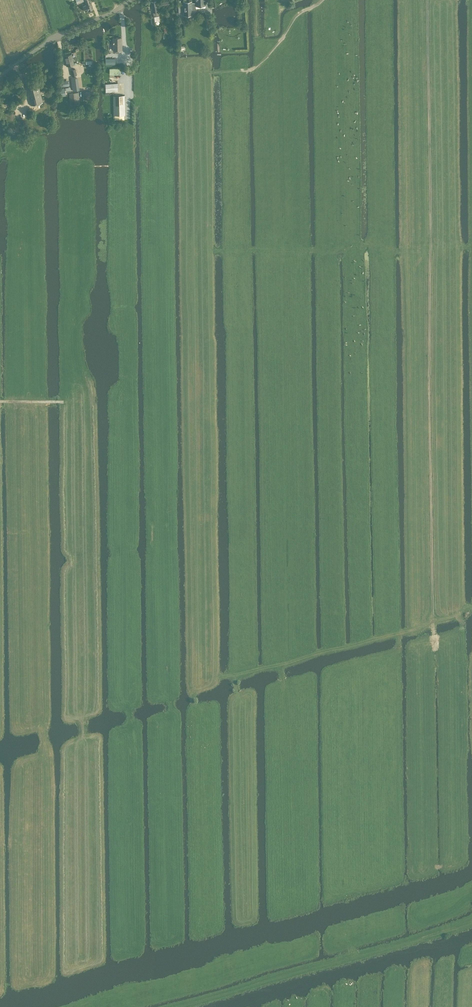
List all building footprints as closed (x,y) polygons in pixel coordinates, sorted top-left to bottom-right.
[(86,5),(83,6),(85,11),(88,10),(93,8),(90,0),(85,0),(86,5)] [(195,2),(191,2),(191,1),(183,1),(184,14),(192,14),(191,4),(195,4),(195,5),(205,5),(205,0),(195,0),(195,2)] [(153,12),(154,16),(150,16),(152,25),(155,25),(155,21),(160,20),(159,15),(157,1),(151,2),(153,12)] [(113,37),(113,49),(122,49),(122,37),(113,37)] [(66,65),(74,64),(72,53),(64,55),(66,65)] [(31,104),(43,101),(37,77),(25,80),(31,104)] [(106,92),(118,91),(117,83),(106,83),(106,92)] [(71,90),(70,87),(68,87),(58,89),(59,92),(60,92),(61,96),(67,95),(66,91),(71,90)] [(79,104),(78,92),(69,93),(70,105),(79,104)] [(92,92),(83,93),(83,100),(93,100),(92,92)] [(124,95),(114,95),(114,114),(125,114),(124,95)] [(17,125),(14,111),(5,113),(8,127),(17,125)]
